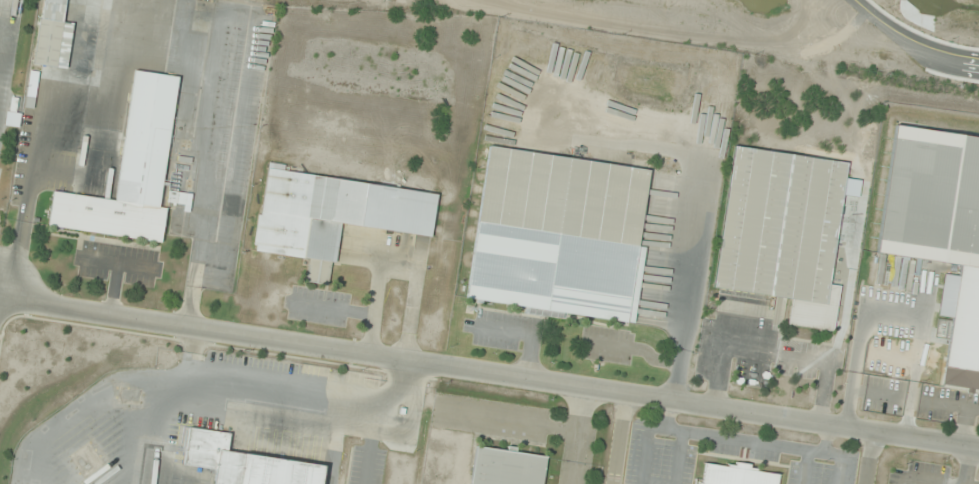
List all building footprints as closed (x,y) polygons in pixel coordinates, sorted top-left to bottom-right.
[(33,65),(65,69),(71,23),(62,22),(65,0),(42,0),(33,65)] [(115,200),(52,192),(47,227),(160,241),(164,208),(159,207),(176,77),(132,71),(115,200)] [(942,386),(978,391),(978,138),(892,127),(876,254),(957,264),(942,386)] [(636,248),(648,170),(487,146),(465,298),(630,323),(641,249),(636,248)] [(837,286),(827,285),(843,162),(730,148),(713,289),(789,299),(786,325),(832,331),(837,286)] [(278,173),(279,165),(265,163),(254,251),(334,262),(339,224),(429,236),(435,193),(278,173)] [(322,465),(226,452),(229,433),(186,428),(181,465),(213,470),(211,483),(319,483),(322,465)] [(473,447),(468,483),(539,483),(543,456),(473,447)] [(778,473),(704,463),(701,483),(776,483),(778,473)]
